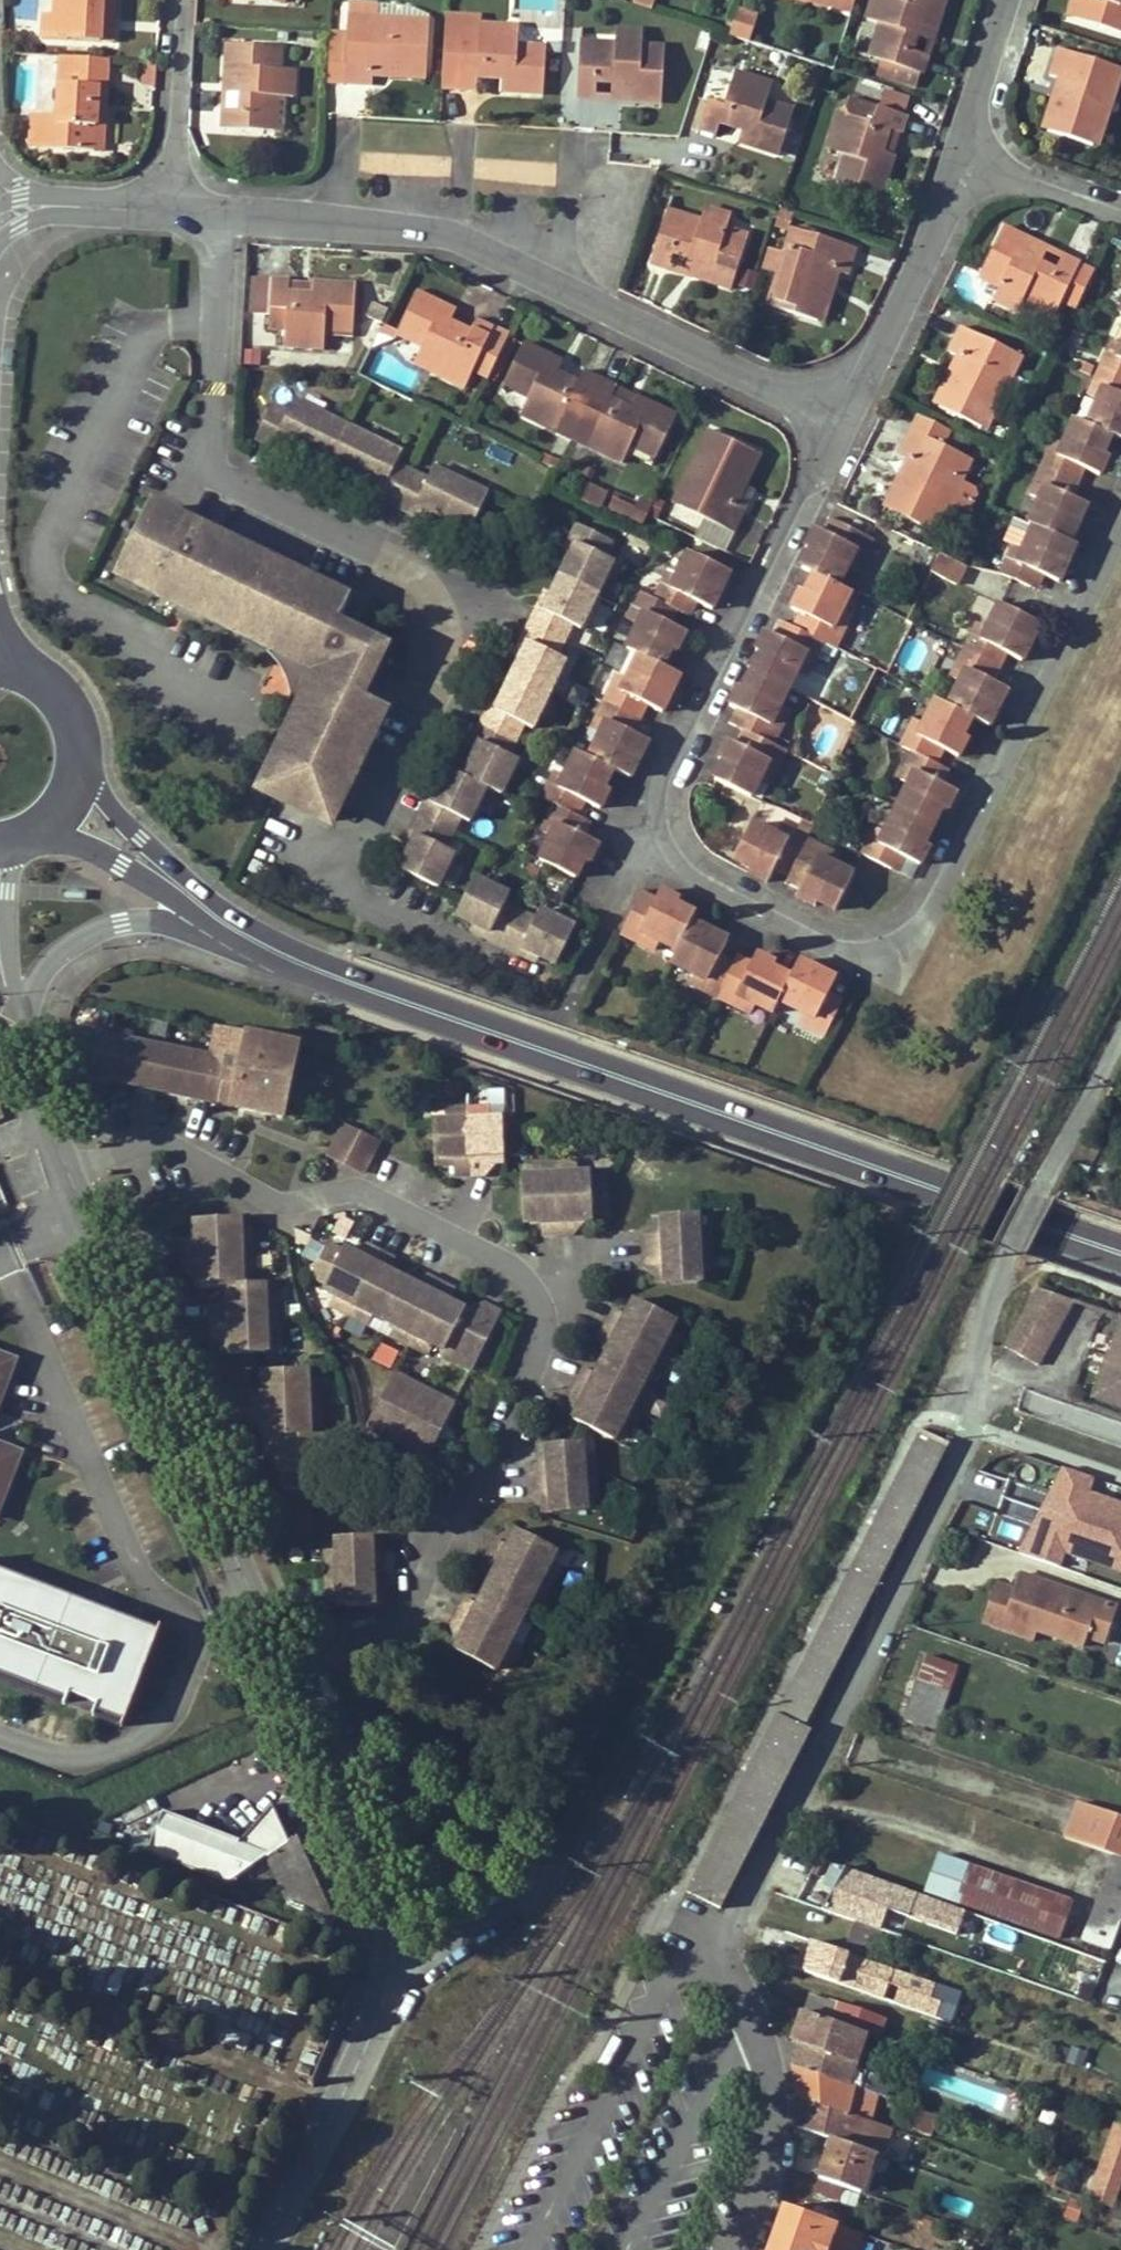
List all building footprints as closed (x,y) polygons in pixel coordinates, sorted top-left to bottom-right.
[(112,0),(54,0),(53,12),(43,11),(41,37),(101,41),(102,11),(111,11),(112,0)] [(851,14),(855,0),(812,0),(851,14)] [(866,20),(881,24),(892,28),(881,60),(922,74),(928,55),(913,50),(916,37),(921,26),(936,31),(945,0),(873,0),(866,20)] [(1074,18),(1080,0),(1069,0),(1064,15),(1074,18)] [(1074,18),(1120,34),(1120,0),(1080,0),(1074,18)] [(429,29),(429,20),(405,19),(405,5),(348,1),(347,23),(429,29)] [(750,40),(758,13),(738,8),(730,35),(750,40)] [(111,11),(102,11),(101,41),(114,42),(116,12),(111,11)] [(544,95),(546,57),(517,56),(517,44),(518,27),(479,24),(480,16),(446,14),(442,90),(459,91),(476,92),(477,77),(501,78),(501,93),(544,95)] [(392,63),(391,71),(426,74),(429,29),(347,23),(343,84),(373,87),(374,77),(374,69),(383,61),(392,63)] [(881,60),(892,28),(881,24),(869,57),(881,60)] [(936,31),(921,26),(916,37),(932,42),(936,31)] [(661,103),(664,47),(643,45),(643,31),(617,30),(616,43),(615,55),(579,53),(577,98),(596,99),(597,82),(610,82),(621,83),(621,101),(661,103)] [(579,53),(615,55),(616,43),(580,42),(579,53)] [(296,70),(281,69),(282,47),(228,43),(225,83),(242,84),(240,109),(224,108),(223,128),(266,131),(269,95),(281,96),(294,98),(296,70)] [(547,46),(517,44),(517,56),(546,57),(547,46)] [(1047,132),(1092,146),(1117,67),(1058,48),(1049,75),(1058,78),(1064,81),(1072,92),(1068,101),(1058,98),(1047,132)] [(95,85),(94,110),(104,111),(107,59),(58,55),(56,83),(95,85)] [(154,84),(156,62),(143,61),(142,83),(154,84)] [(383,61),(374,69),(374,77),(426,82),(426,74),(391,71),(392,63),(383,61)] [(1098,148),(1120,77),(1120,69),(1117,67),(1092,146),(1098,148)] [(791,120),(764,112),(768,100),(773,83),(736,71),(725,106),(708,101),(698,131),(716,137),(721,122),(742,129),(739,141),(780,155),(791,120)] [(1058,78),(1041,129),(1047,132),(1058,98),(1068,101),(1072,92),(1064,81),(1058,78)] [(621,101),(621,83),(610,82),(610,100),(621,101)] [(34,146),(91,151),(94,110),(95,85),(56,83),(54,115),(36,114),(34,146)] [(225,83),(224,108),(240,109),(242,84),(225,83)] [(885,88),(882,103),(907,109),(911,94),(885,88)] [(279,132),(281,96),(269,95),(266,131),(279,132)] [(856,98),(849,116),(873,124),(878,106),(856,98)] [(764,112),(791,120),(795,108),(768,100),(764,112)] [(908,116),(878,106),(873,124),(849,116),(840,113),(827,150),(845,156),(856,160),(848,185),(880,196),(894,154),(883,151),(890,130),(900,134),(902,134),(908,116)] [(104,111),(94,110),(91,151),(101,152),(104,111)] [(890,130),(883,151),(894,154),(900,134),(890,130)] [(848,185),(856,160),(845,156),(836,182),(848,185)] [(731,289),(748,237),(727,229),(732,216),(706,207),(701,222),(698,232),(665,221),(650,263),(669,270),(674,254),(687,258),(698,261),(693,277),(731,289)] [(665,221),(698,232),(701,222),(668,211),(665,221)] [(858,248),(798,229),(773,307),(818,321),(830,289),(820,285),(822,275),(834,270),(841,272),(849,275),(858,248)] [(1039,247),(1003,229),(978,278),(998,288),(991,302),(1015,314),(1022,301),(1027,290),(1058,305),(1078,265),(1061,256),(1054,271),(1041,265),(1032,261),(1039,247)] [(1039,247),(1032,261),(1041,265),(1048,251),(1039,247)] [(777,273),(784,252),(771,248),(763,268),(777,273)] [(693,277),(698,261),(687,258),(682,273),(693,277)] [(736,289),(753,291),(756,271),(738,269),(736,289)] [(830,289),(818,321),(824,324),(841,272),(834,270),(822,275),(820,285),(830,289)] [(313,282),(312,293),(290,292),(290,277),(273,277),(271,308),(289,310),(288,330),(287,346),(325,348),(326,331),(327,319),(356,321),(358,285),(313,282)] [(1058,305),(1027,290),(1022,301),(1053,316),(1058,305)] [(450,380),(456,369),(471,377),(474,370),(488,377),(509,333),(479,319),(473,330),(452,320),(458,310),(418,291),(401,324),(428,337),(422,348),(415,362),(450,380)] [(289,310),(271,308),(270,328),(288,330),(289,310)] [(356,321),(327,319),(326,331),(355,333),(356,321)] [(395,335),(422,348),(428,337),(401,324),(395,335)] [(1016,354),(961,327),(949,353),(956,357),(964,361),(968,370),(963,379),(955,375),(939,408),(980,429),(1016,354)] [(1079,522),(1086,504),(1074,498),(1066,494),(1071,480),(1078,465),(1086,469),(1100,475),(1108,456),(1102,453),(1111,435),(1120,440),(1120,345),(1112,341),(1087,397),(1096,401),(1085,425),(1072,420),(1062,443),(1053,439),(1030,495),(1039,498),(1028,523),(1033,525),(1023,549),(1013,545),(1001,574),(1030,587),(1037,573),(1046,576),(1058,582),(1066,563),(1061,561),(1070,542),(1064,539),(1065,538),(1073,520),(1079,522)] [(534,388),(529,399),(521,414),(572,439),(601,378),(585,370),(577,383),(556,373),(562,362),(524,343),(509,375),(534,388)] [(1023,357),(1016,354),(980,429),(987,432),(1023,357)] [(968,370),(964,361),(956,357),(932,405),(939,408),(955,375),(963,379),(968,370)] [(466,388),(471,377),(456,369),(450,380),(466,388)] [(534,388),(509,375),(504,386),(529,399),(534,388)] [(611,399),(617,388),(617,386),(601,378),(572,439),(622,463),(631,448),(636,437),(659,448),(675,417),(637,398),(631,409),(611,399)] [(631,409),(637,398),(617,388),(611,399),(631,409)] [(404,447),(298,395),(292,407),(276,399),(261,429),(296,445),(300,437),(376,472),(371,483),(415,503),(432,512),(437,502),(474,520),(489,489),(437,463),(430,475),(398,459),(404,447)] [(917,415),(910,430),(942,446),(949,431),(917,415)] [(672,501),(679,504),(715,430),(709,427),(672,501)] [(756,451),(715,430),(679,504),(704,517),(734,532),(747,505),(739,501),(732,498),(727,488),(732,479),(740,483),(756,451)] [(942,446),(910,430),(897,456),(906,460),(912,464),(917,473),(913,482),(905,478),(888,511),(929,532),(967,458),(942,446)] [(659,448),(636,437),(631,448),(654,459),(659,448)] [(727,488),(732,498),(739,501),(762,454),(756,451),(740,483),(732,479),(727,488)] [(973,461),(967,458),(929,532),(936,536),(949,509),(960,486),(973,461)] [(917,473),(912,464),(906,460),(883,509),(888,511),(905,478),(913,482),(917,473)] [(1078,465),(1071,480),(1080,483),(1086,469),(1078,465)] [(1080,483),(1071,480),(1066,494),(1074,498),(1080,483)] [(579,500),(600,509),(606,494),(587,485),(579,500)] [(960,486),(949,509),(957,512),(966,509),(972,498),(969,490),(960,486)] [(639,503),(615,491),(612,497),(636,509),(639,503)] [(186,507),(184,510),(148,493),(117,558),(314,657),(256,772),(277,783),(327,807),(382,694),(351,679),(355,670),(361,673),(379,637),(347,622),(346,626),(332,619),(346,589),(229,533),(231,529),(186,507)] [(636,509),(612,497),(605,512),(641,529),(647,514),(636,509)] [(636,509),(647,514),(653,503),(642,498),(639,503),(636,509)] [(695,537),(724,551),(734,532),(704,517),(695,537)] [(831,517),(824,532),(836,538),(843,524),(831,517)] [(1079,522),(1073,520),(1065,538),(1064,539),(1070,542),(1079,522)] [(601,554),(609,538),(573,522),(557,556),(562,559),(548,590),(540,586),(510,651),(517,655),(500,690),(493,687),(464,750),(470,753),(461,769),(444,761),(436,778),(428,775),(420,793),(398,839),(404,842),(395,861),(434,879),(450,846),(440,840),(455,808),(466,813),(481,780),(500,789),(516,754),(509,750),(523,720),(531,724),(564,658),(555,653),(561,637),(568,623),(578,626),(611,559),(601,554)] [(715,780),(751,798),(759,780),(764,772),(772,776),(785,749),(773,743),(785,718),(775,713),(780,705),(795,672),(800,662),(810,667),(822,642),(834,648),(847,620),(840,615),(843,609),(851,592),(838,585),(846,569),(850,561),(859,565),(872,538),(843,524),(836,538),(824,532),(815,527),(806,547),(811,550),(801,569),(814,574),(806,591),(800,589),(791,608),(800,612),(813,619),(807,634),(792,627),(786,641),(774,634),(765,630),(755,650),(761,653),(752,670),(743,688),(738,686),(729,705),(737,709),(749,715),(742,729),(756,737),(750,751),(736,743),(728,739),(718,759),(724,762),(715,780)] [(1075,545),(1070,542),(1061,561),(1066,563),(1075,545)] [(578,797),(587,802),(599,808),(609,789),(604,786),(612,769),(623,775),(632,757),(639,759),(648,739),(634,733),(626,728),(633,715),(640,701),(648,705),(662,711),(671,692),(665,690),(674,672),(662,665),(670,648),(675,650),(685,631),(673,625),(664,620),(670,607),(679,611),(683,613),(690,598),(698,602),(711,608),(720,591),(714,588),(723,569),(688,552),(677,574),(669,570),(655,600),(640,592),(627,619),(638,625),(626,648),(639,655),(628,678),(619,674),(592,729),(600,733),(589,757),(576,750),(564,776),(553,771),(541,797),(556,805),(543,831),(551,836),(539,860),(574,879),(584,859),(589,861),(598,842),(586,836),(578,832),(584,818),(580,816),(572,812),(578,797)] [(932,573),(957,582),(964,563),(938,554),(932,573)] [(859,565),(850,561),(846,569),(855,573),(859,565)] [(729,572),(723,569),(714,588),(720,591),(729,572)] [(1037,573),(1030,587),(1039,591),(1046,576),(1037,573)] [(690,598),(683,613),(691,617),(698,602),(690,598)] [(862,855),(890,870),(898,855),(906,859),(906,860),(920,866),(929,846),(924,844),(933,826),(941,810),(947,812),(956,793),(943,786),(935,782),(942,769),(937,766),(929,762),(937,746),(945,750),(957,757),(967,738),(962,735),(971,718),(984,724),(993,705),(998,707),(1007,689),(994,683),(986,679),(993,664),(1001,650),(1009,655),(1021,661),(1030,643),(1022,639),(1031,620),(998,604),(986,628),(977,624),(951,677),(960,682),(948,706),(936,700),(923,724),(913,719),(900,746),(912,753),(899,780),(908,784),(896,807),(884,832),(876,828),(862,855)] [(670,607),(664,620),(673,625),(679,611),(670,607)] [(840,615),(847,620),(850,612),(843,609),(840,615)] [(800,612),(792,627),(807,634),(813,619),(800,612)] [(1030,643),(1039,624),(1031,620),(1022,639),(1030,643)] [(780,621),(774,634),(786,641),(792,627),(780,621)] [(1009,655),(1001,650),(993,664),(1001,669),(1009,655)] [(810,667),(800,662),(795,672),(805,676),(810,667)] [(1001,669),(993,664),(986,679),(994,683),(1001,669)] [(674,672),(665,690),(671,692),(679,674),(674,672)] [(648,705),(640,701),(633,715),(641,719),(648,705)] [(775,713),(785,718),(787,715),(789,710),(780,705),(775,713)] [(989,727),(998,707),(993,705),(984,724),(989,727)] [(731,723),(742,729),(749,715),(737,709),(731,723)] [(633,715),(626,728),(634,733),(641,719),(633,715)] [(736,743),(750,751),(756,737),(742,729),(736,743)] [(945,750),(937,746),(929,762),(937,766),(945,750)] [(639,759),(632,757),(623,775),(629,778),(639,759)] [(950,773),(942,769),(935,782),(943,786),(950,773)] [(772,776),(764,772),(759,780),(768,784),(772,776)] [(587,802),(578,797),(572,812),(580,816),(587,802)] [(275,813),(272,825),(298,833),(302,821),(275,813)] [(592,822),(584,818),(578,832),(586,836),(592,822)] [(853,874),(835,866),(828,862),(832,853),(807,840),(779,825),(774,834),(751,822),(733,859),(750,867),(747,873),(767,883),(771,875),(778,861),(792,869),(806,876),(799,889),(795,897),(813,907),(816,900),(835,910),(853,874)] [(832,853),(828,862),(835,866),(840,857),(832,853)] [(898,855),(890,870),(898,874),(906,860),(906,859),(898,855)] [(778,861),(771,875),(785,882),(792,869),(778,861)] [(785,882),(799,889),(806,876),(792,869),(785,882)] [(536,958),(554,967),(572,929),(538,913),(535,919),(519,911),(506,905),(509,897),(474,879),(454,919),(471,927),(468,933),(532,965),(536,958)] [(620,933),(647,947),(651,937),(661,942),(676,950),(670,962),(693,974),(689,982),(742,1010),(747,1001),(757,1005),(771,1013),(777,1000),(802,1013),(798,1022),(825,1036),(839,1007),(825,1000),(829,991),(835,978),(815,968),(812,973),(795,965),(789,977),(772,969),(776,962),(757,953),(752,963),(738,955),(734,961),(730,970),(715,962),(719,953),(728,937),(709,928),(706,936),(688,927),(691,920),(694,914),(675,904),(677,899),(659,891),(656,897),(641,890),(620,933)] [(688,927),(706,936),(709,928),(691,920),(688,927)] [(656,952),(661,942),(651,937),(647,947),(656,952)] [(734,961),(719,953),(715,962),(730,970),(734,961)] [(99,960),(95,954),(83,963),(87,969),(99,960)] [(795,965),(812,973),(815,968),(798,959),(795,965)] [(825,1000),(839,1007),(843,998),(829,991),(825,1000)] [(752,1015),(757,1005),(747,1001),(742,1010),(752,1015)] [(207,1023),(205,1034),(216,1037),(211,1056),(78,1030),(71,1071),(282,1116),(297,1044),(207,1023)] [(454,1124),(435,1126),(440,1168),(457,1167),(458,1178),(487,1175),(486,1164),(506,1162),(501,1121),(491,1122),(490,1109),(453,1113),(454,1124)] [(325,1157),(368,1176),(383,1140),(341,1122),(325,1157)] [(590,1216),(610,1214),(607,1179),(589,1181),(589,1177),(577,1178),(575,1166),(534,1170),(534,1178),(520,1179),(524,1224),(540,1223),(542,1237),(577,1234),(576,1222),(591,1220),(590,1216)] [(707,1229),(695,1230),(694,1216),(654,1220),(656,1235),(643,1236),(646,1269),(657,1268),(659,1288),(700,1284),(699,1272),(711,1271),(709,1253),(707,1229)] [(240,1233),(239,1220),(198,1221),(199,1238),(182,1239),(183,1272),(198,1272),(198,1288),(221,1288),(222,1305),(211,1305),(212,1336),(224,1336),(224,1354),(260,1353),(266,1353),(266,1340),(277,1340),(276,1299),(265,1299),(265,1286),(242,1287),(241,1274),(251,1274),(250,1253),(250,1232),(240,1233)] [(438,1352),(473,1370),(501,1316),(485,1306),(479,1317),(450,1301),(455,1291),(428,1277),(422,1287),(393,1270),(397,1261),(370,1247),(365,1257),(348,1248),(346,1252),(329,1243),(313,1274),(329,1282),(327,1288),(337,1293),(333,1302),(369,1322),(374,1313),(396,1325),(392,1333),(427,1351),(430,1345),(439,1349),(438,1352)] [(62,1269),(61,1267),(56,1264),(50,1261),(44,1260),(49,1272),(64,1306),(76,1301),(62,1269)] [(1072,1299),(1038,1287),(1006,1347),(1042,1364),(1072,1299)] [(612,1312),(598,1339),(610,1345),(594,1376),(582,1369),(567,1398),(579,1404),(571,1419),(609,1439),(614,1429),(625,1435),(635,1415),(644,1398),(635,1393),(642,1380),(646,1371),(656,1376),(675,1338),(665,1333),(671,1322),(634,1302),(625,1319),(612,1312)] [(1120,1316),(1093,1394),(1120,1404),(1120,1317),(1120,1316)] [(379,1344),(374,1360),(393,1366),(398,1351),(379,1344)] [(15,1361),(0,1355),(0,1399),(15,1361)] [(302,1371),(260,1373),(262,1391),(248,1392),(249,1422),(260,1422),(262,1441),(273,1440),(277,1474),(281,1474),(281,1487),(313,1485),(312,1470),(319,1470),(319,1457),(330,1456),(329,1437),(307,1438),(307,1423),(316,1423),(314,1384),(302,1384),(302,1371)] [(425,1455),(452,1405),(393,1373),(365,1424),(382,1432),(387,1423),(414,1438),(409,1446),(425,1455)] [(719,1910),(811,1730),(804,1727),(949,1442),(922,1429),(686,1892),(719,1910)] [(587,1456),(578,1458),(576,1440),(534,1444),(536,1463),(524,1464),(527,1496),(538,1496),(540,1512),(540,1514),(580,1511),(582,1510),(581,1499),(591,1498),(587,1456)] [(21,1454),(0,1445),(0,1507),(21,1454)] [(1093,1493),(1097,1476),(1052,1464),(1028,1551),(1120,1577),(1120,1501),(1093,1493)] [(553,1566),(544,1561),(549,1549),(509,1529),(501,1545),(489,1538),(474,1568),(485,1573),(472,1602),(460,1597),(445,1626),(456,1631),(449,1648),(489,1669),(494,1660),(504,1664),(523,1624),(514,1620),(520,1608),(525,1599),(535,1603),(553,1566)] [(389,1581),(387,1550),(376,1551),(375,1534),(338,1537),(339,1550),(324,1550),(327,1591),(336,1592),(337,1603),(379,1601),(378,1582),(389,1581)] [(0,1568),(0,1674),(124,1723),(160,1631),(0,1568)] [(1098,1603),(1019,1575),(1012,1596),(1005,1616),(1036,1627),(1034,1631),(1082,1648),(1084,1644),(1098,1603)] [(1005,1616),(1012,1596),(996,1590),(983,1627),(1030,1644),(1034,1631),(1036,1627),(1005,1616)] [(1098,1603),(1084,1644),(1118,1657),(1120,1649),(1120,1611),(1098,1603)] [(930,1640),(916,1681),(947,1692),(962,1651),(930,1640)] [(910,1699),(941,1709),(947,1692),(916,1681),(910,1699)] [(941,1709),(910,1699),(903,1718),(935,1729),(941,1709)] [(1051,1794),(1035,1788),(1032,1798),(1048,1803),(1051,1794)] [(1061,1797),(1055,1813),(1073,1819),(1066,1838),(1114,1855),(1120,1858),(1120,1818),(1061,1797)] [(230,1881),(266,1857),(291,1840),(268,1806),(231,1843),(163,1815),(148,1853),(289,1907),(284,1896),(268,1896),(230,1881)] [(289,1907),(336,1924),(297,1835),(291,1840),(266,1857),(284,1896),(289,1907)] [(925,1892),(1057,1939),(1071,1903),(939,1855),(925,1892)] [(1114,1855),(1081,1941),(1110,1951),(1120,1922),(1120,1858),(1114,1855)] [(268,1896),(284,1896),(266,1857),(230,1881),(268,1896)] [(882,1931),(854,1922),(843,1951),(872,1961),(882,1931)] [(925,1979),(872,1961),(860,1992),(914,2010),(925,1979)] [(842,2007),(811,1996),(805,2013),(835,2024),(842,2007)] [(799,2044),(793,2066),(848,2085),(853,2087),(863,2091),(867,2092),(878,2096),(889,2100),(893,2089),(856,2064),(866,2035),(835,2024),(805,2013),(803,2013),(793,2042),(799,2044)] [(911,2051),(898,2046),(894,2057),(907,2062),(911,2051)] [(922,2059),(915,2088),(1006,2111),(1013,2082),(922,2059)] [(863,2091),(853,2087),(848,2085),(793,2066),(792,2065),(796,2098),(847,2115),(860,2120),(863,2121),(870,2123),(878,2096),(867,2092),(863,2091)] [(833,2139),(854,2147),(863,2121),(860,2120),(847,2115),(796,2098),(798,2112),(798,2127),(833,2139)] [(913,2131),(930,2137),(937,2118),(920,2111),(913,2131)] [(845,2188),(862,2193),(875,2154),(854,2147),(833,2139),(819,2179),(845,2188)] [(1095,2201),(1114,2207),(1120,2189),(1120,2186),(1101,2178),(1095,2201)] [(845,2188),(819,2179),(814,2194),(840,2204),(845,2188)] [(786,2207),(763,2249),(856,2249),(862,2234),(786,2207)]
